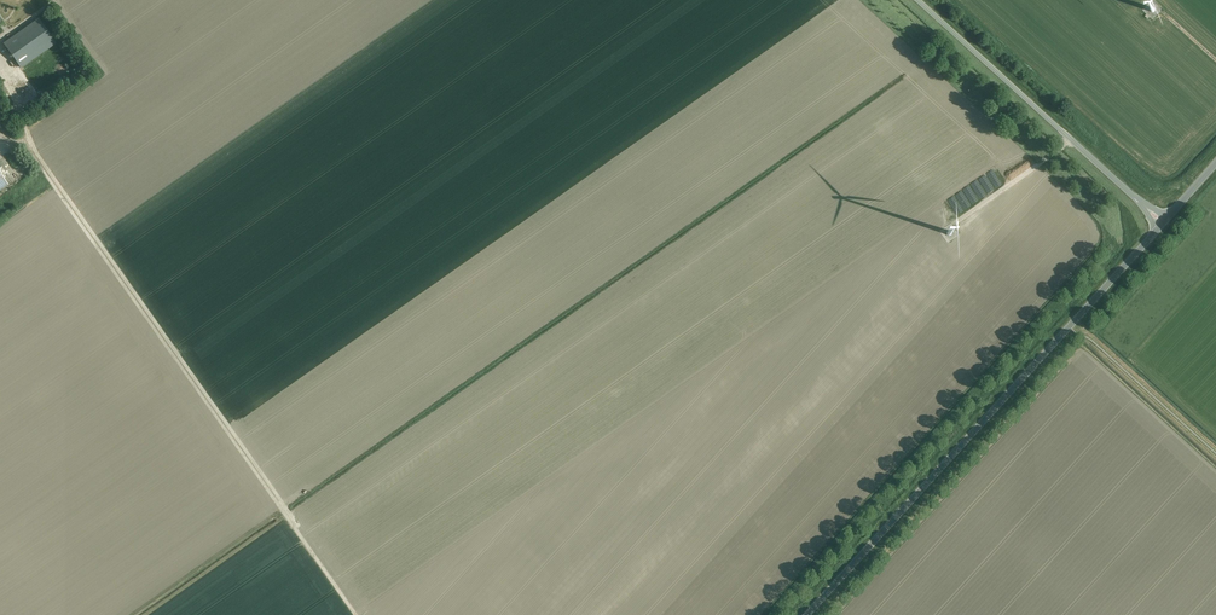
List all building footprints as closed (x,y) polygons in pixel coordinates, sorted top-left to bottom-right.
[(4,43),(21,67),(55,44),(38,20),(4,43)] [(11,161),(20,177),(29,172),(19,156),(11,161)]
